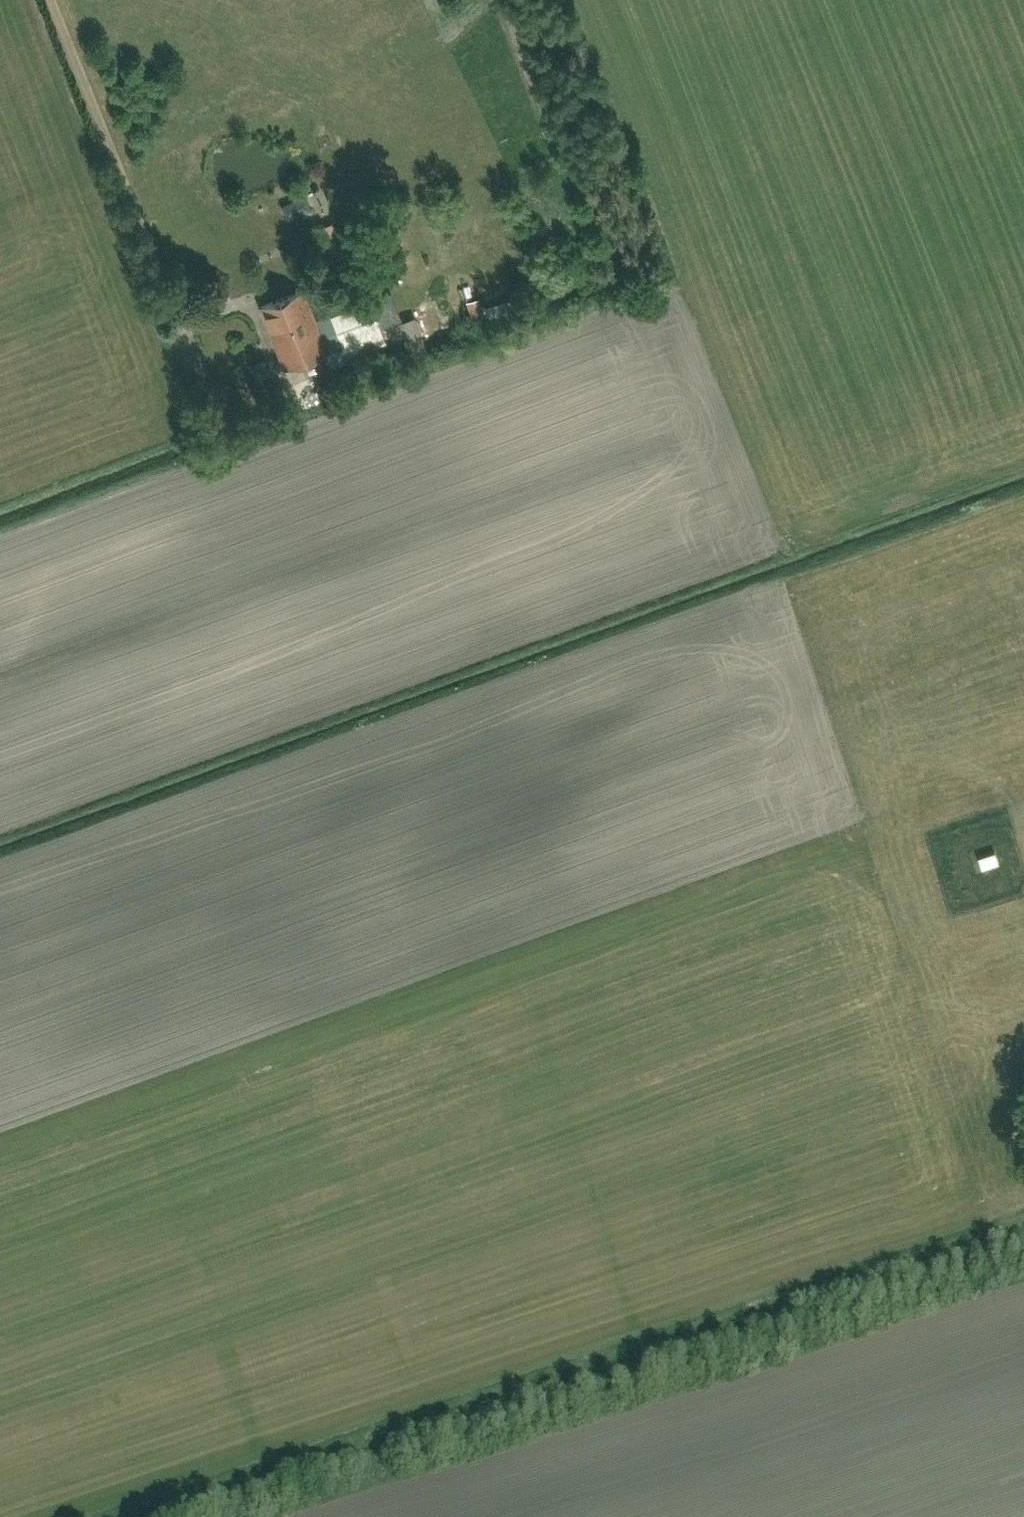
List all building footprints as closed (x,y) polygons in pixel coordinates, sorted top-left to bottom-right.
[(262,292),(286,351),(325,335),(332,351),(390,327),(375,291),(323,313),(307,273),(262,292)]
